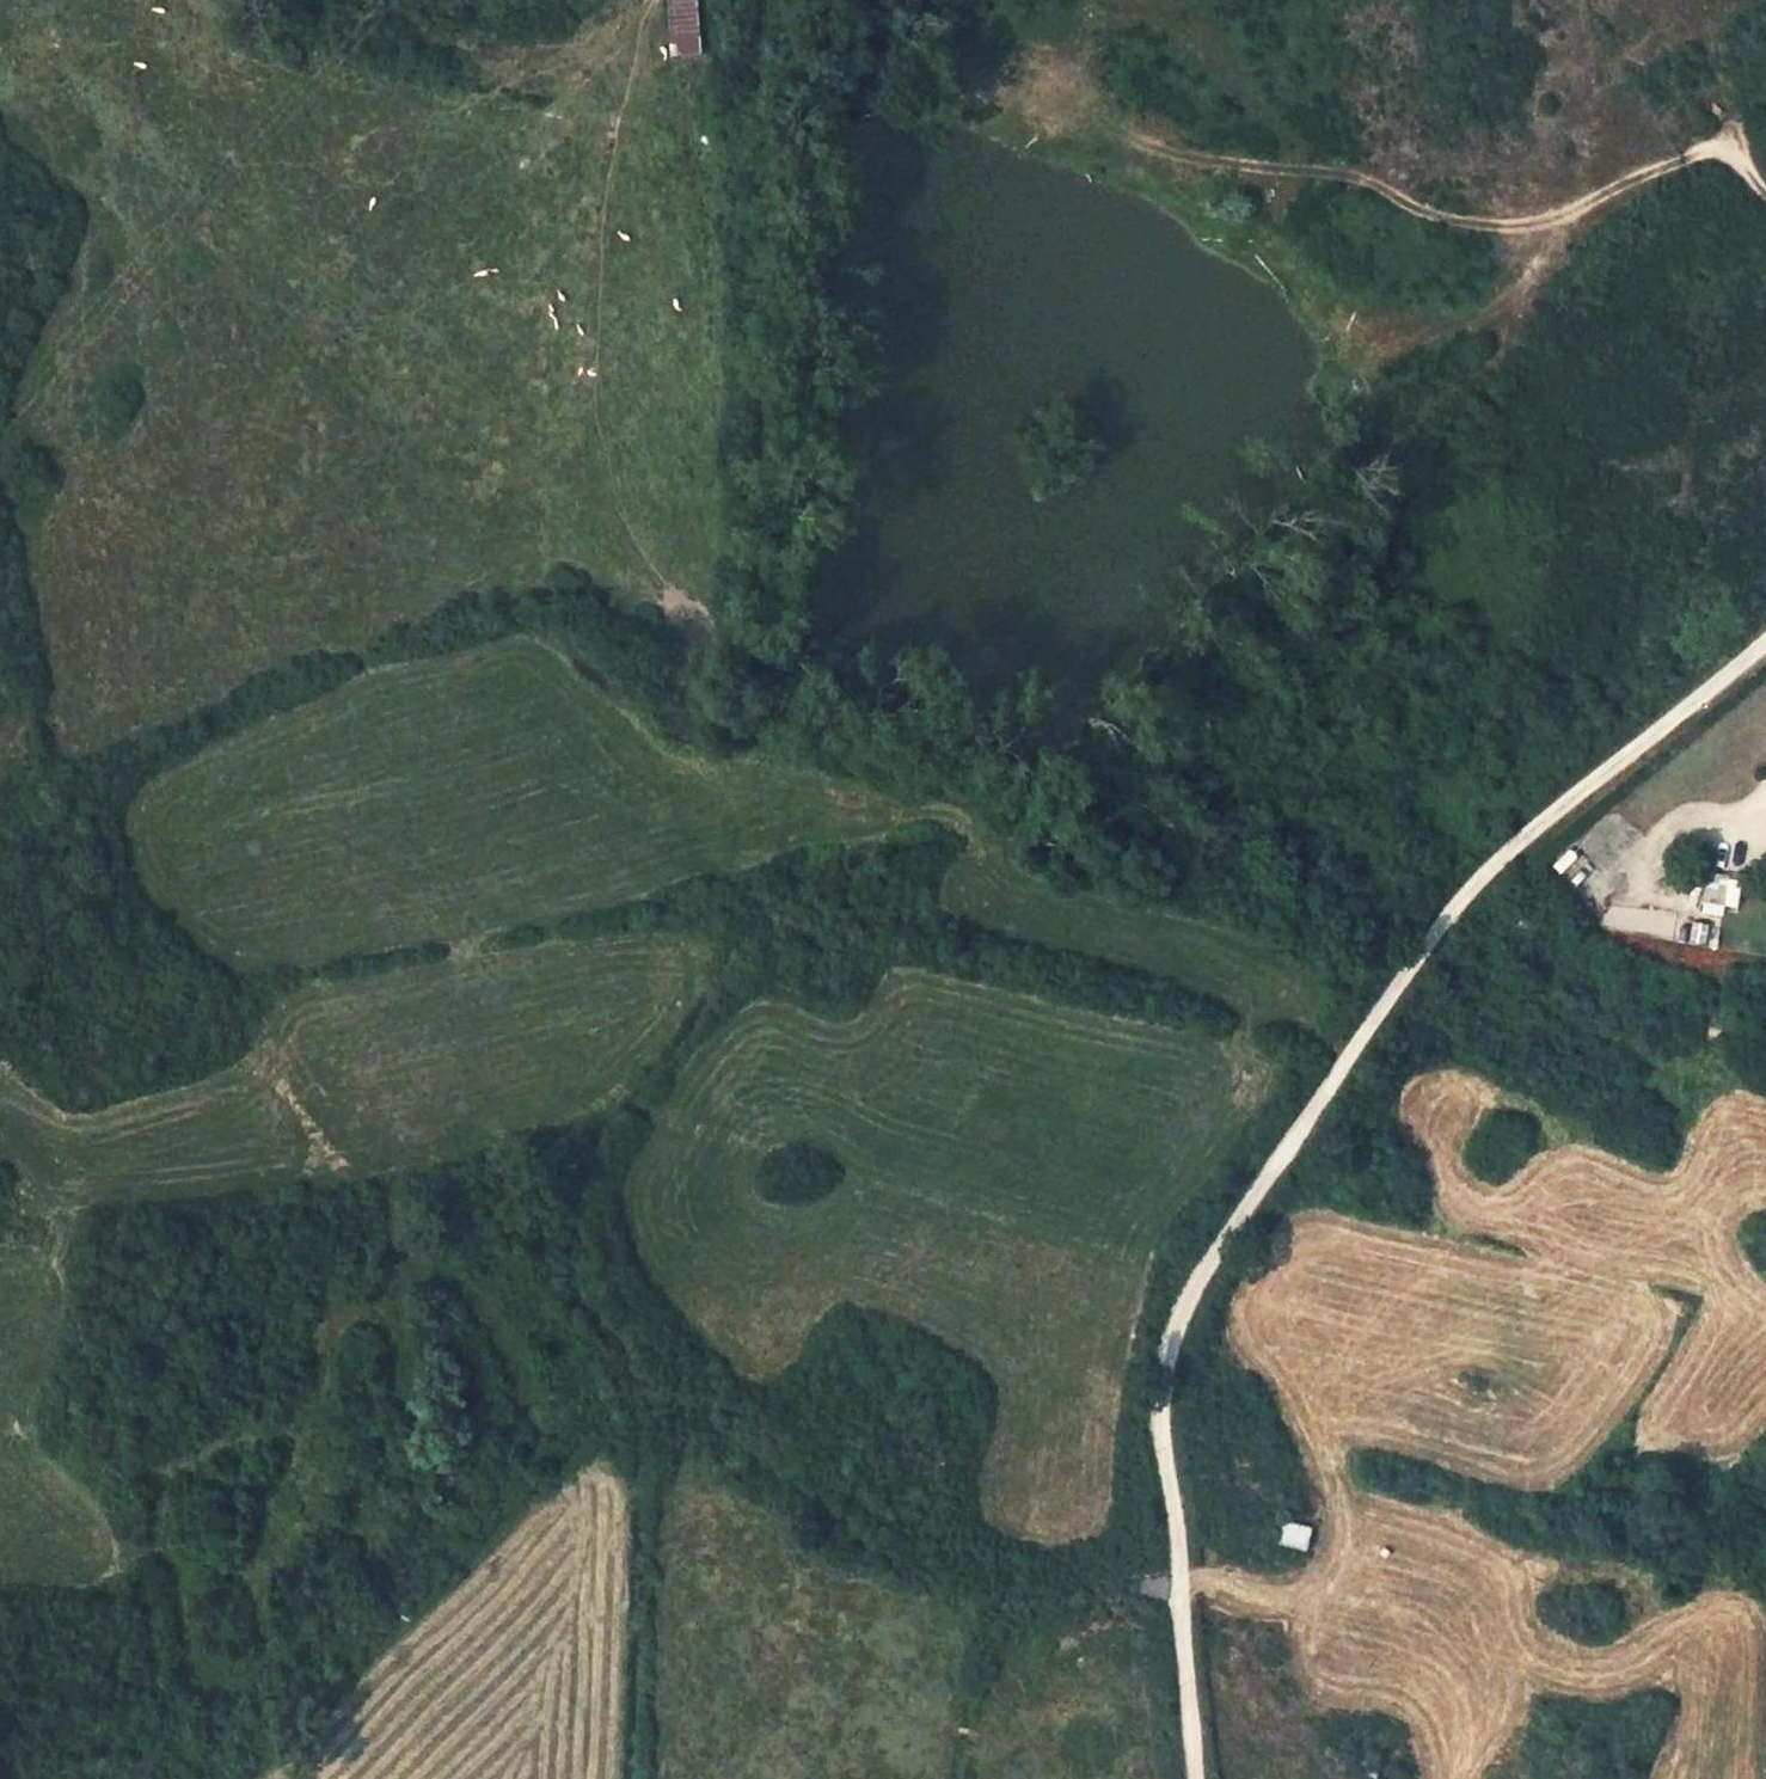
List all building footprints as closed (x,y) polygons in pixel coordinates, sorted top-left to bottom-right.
[(672,63),(700,61),(696,0),(667,0),(672,63)] [(1733,875),(1712,873),(1705,916),(1728,917),(1733,875)] [(1606,905),(1604,930),(1673,936),(1675,911),(1606,905)] [(1313,1530),(1285,1523),(1279,1546),(1306,1553),(1313,1530)]
